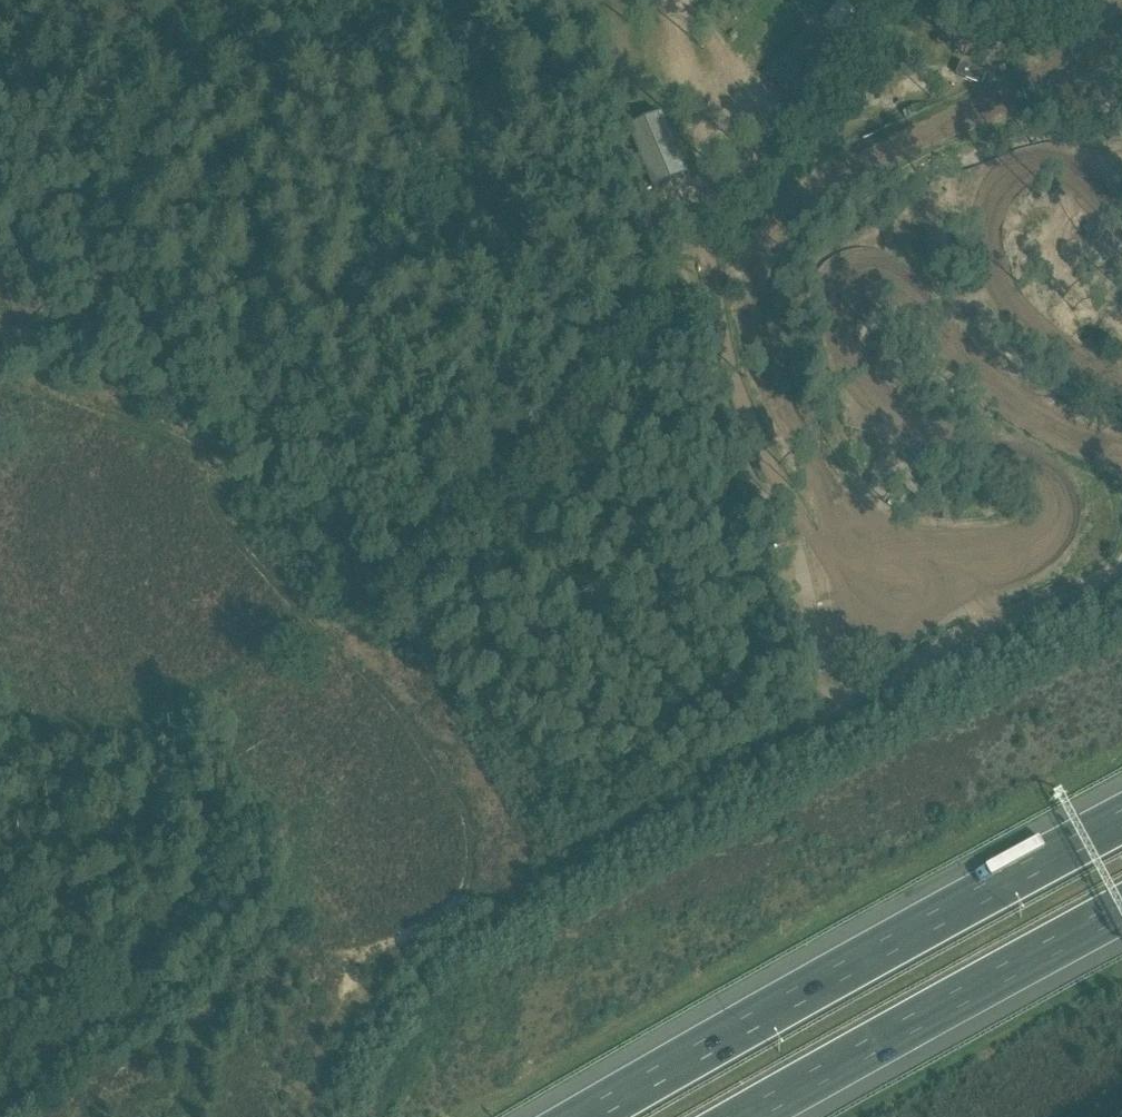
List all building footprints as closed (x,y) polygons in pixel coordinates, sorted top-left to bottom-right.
[(957,75),(982,86),(987,74),(961,64),(957,75)] [(654,190),(688,176),(661,114),(628,128),(654,190)]
